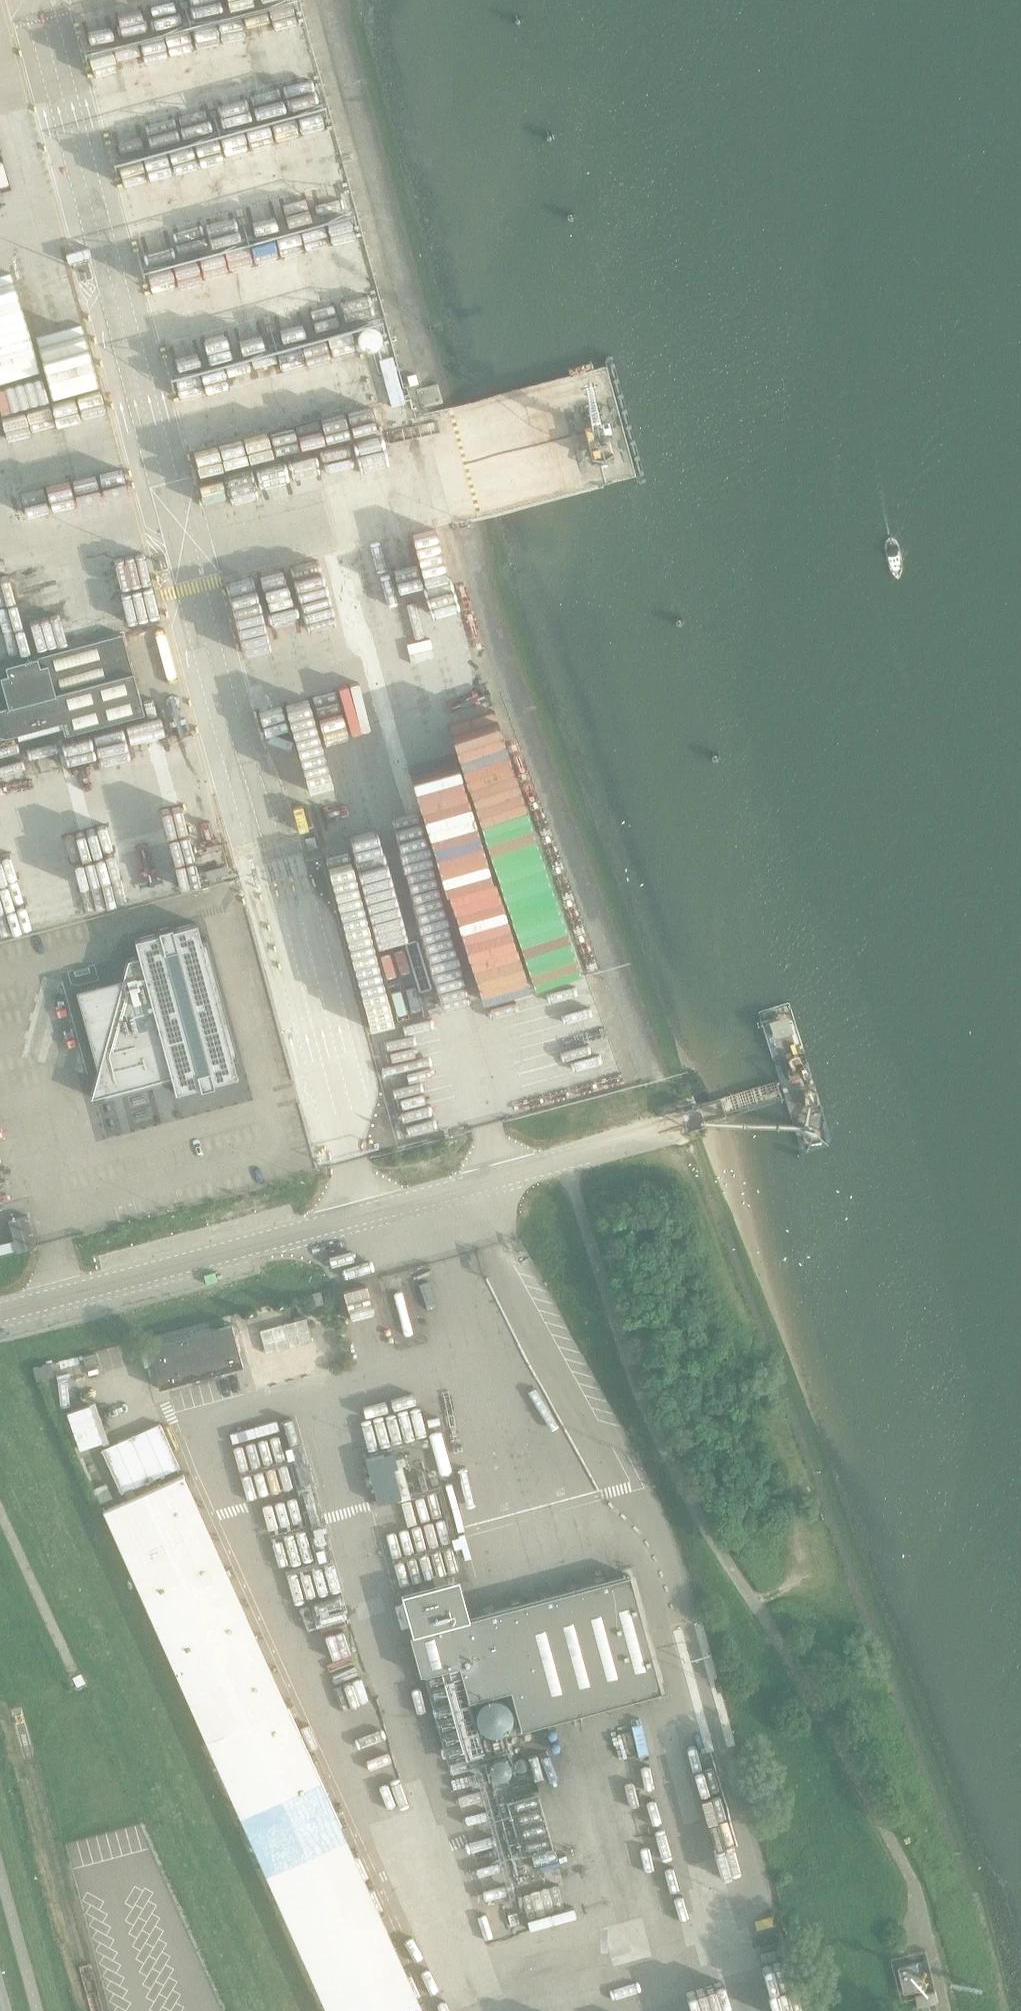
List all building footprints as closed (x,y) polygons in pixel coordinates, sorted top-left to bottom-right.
[(71,266),(25,276),(40,341),(86,330),(71,266)] [(0,666),(0,719),(5,736),(61,721),(64,733),(143,713),(122,634),(0,666)] [(123,902),(204,883),(198,859),(172,865),(171,860),(117,873),(123,902)] [(122,978),(75,991),(97,1074),(91,1097),(104,1094),(104,1097),(172,1079),(175,1092),(237,1075),(196,922),(134,939),(139,956),(128,959),(122,978)] [(27,1215),(8,1220),(17,1252),(36,1247),(27,1215)] [(324,1304),(321,1292),(311,1294),(314,1306),(324,1304)] [(402,1358),(422,1352),(410,1312),(389,1318),(402,1358)] [(232,1324),(147,1346),(159,1389),(243,1366),(232,1324)] [(50,1363),(33,1367),(37,1380),(54,1376),(50,1363)] [(160,1423),(101,1449),(121,1493),(122,1493),(158,1476),(179,1467),(160,1423)] [(158,1476),(122,1493),(126,1501),(103,1511),(327,2010),(409,2010),(421,2005),(287,1706),(184,1475),(162,1484),(158,1476)] [(113,1497),(106,1483),(93,1489),(100,1503),(113,1497)] [(661,1691),(629,1575),(462,1619),(452,1581),(401,1595),(412,1634),(409,1635),(419,1674),(423,1673),(424,1675),(458,1665),(468,1701),(510,1690),(520,1729),(661,1691)] [(82,1675),(72,1679),(76,1689),(86,1685),(82,1675)] [(935,1985),(929,1959),(899,1966),(905,1992),(935,1985)] [(938,2002),(936,1991),(916,1996),(919,2007),(938,2002)]
